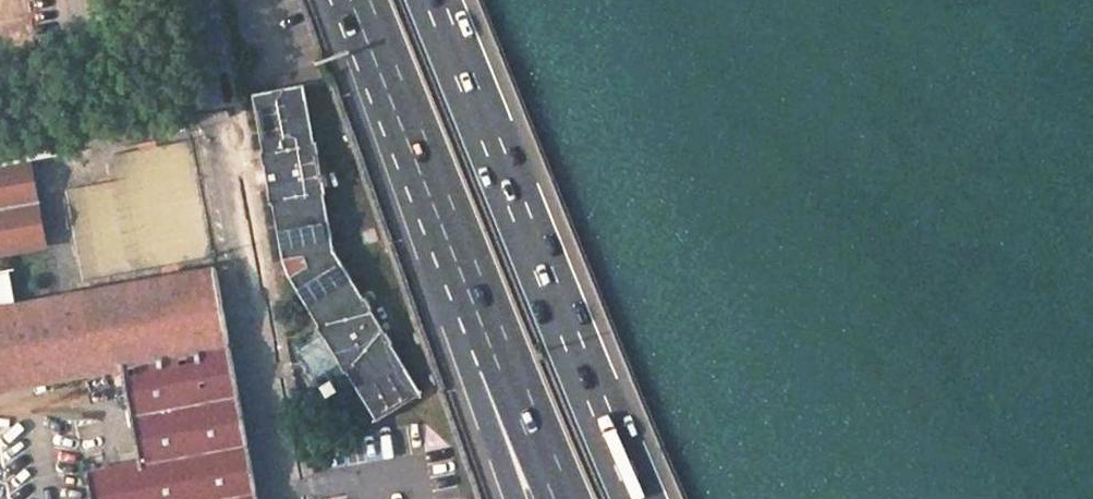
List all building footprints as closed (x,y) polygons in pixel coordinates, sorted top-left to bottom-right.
[(378,418),(423,394),(342,246),(310,82),(259,91),(291,258),(309,255),(313,263),(297,272),(378,418)] [(45,242),(30,158),(0,163),(0,251),(45,242)] [(69,374),(119,364),(228,344),(214,268),(0,307),(0,386),(69,374)] [(86,471),(91,498),(257,498),(228,344),(119,364),(136,461),(86,471)]
